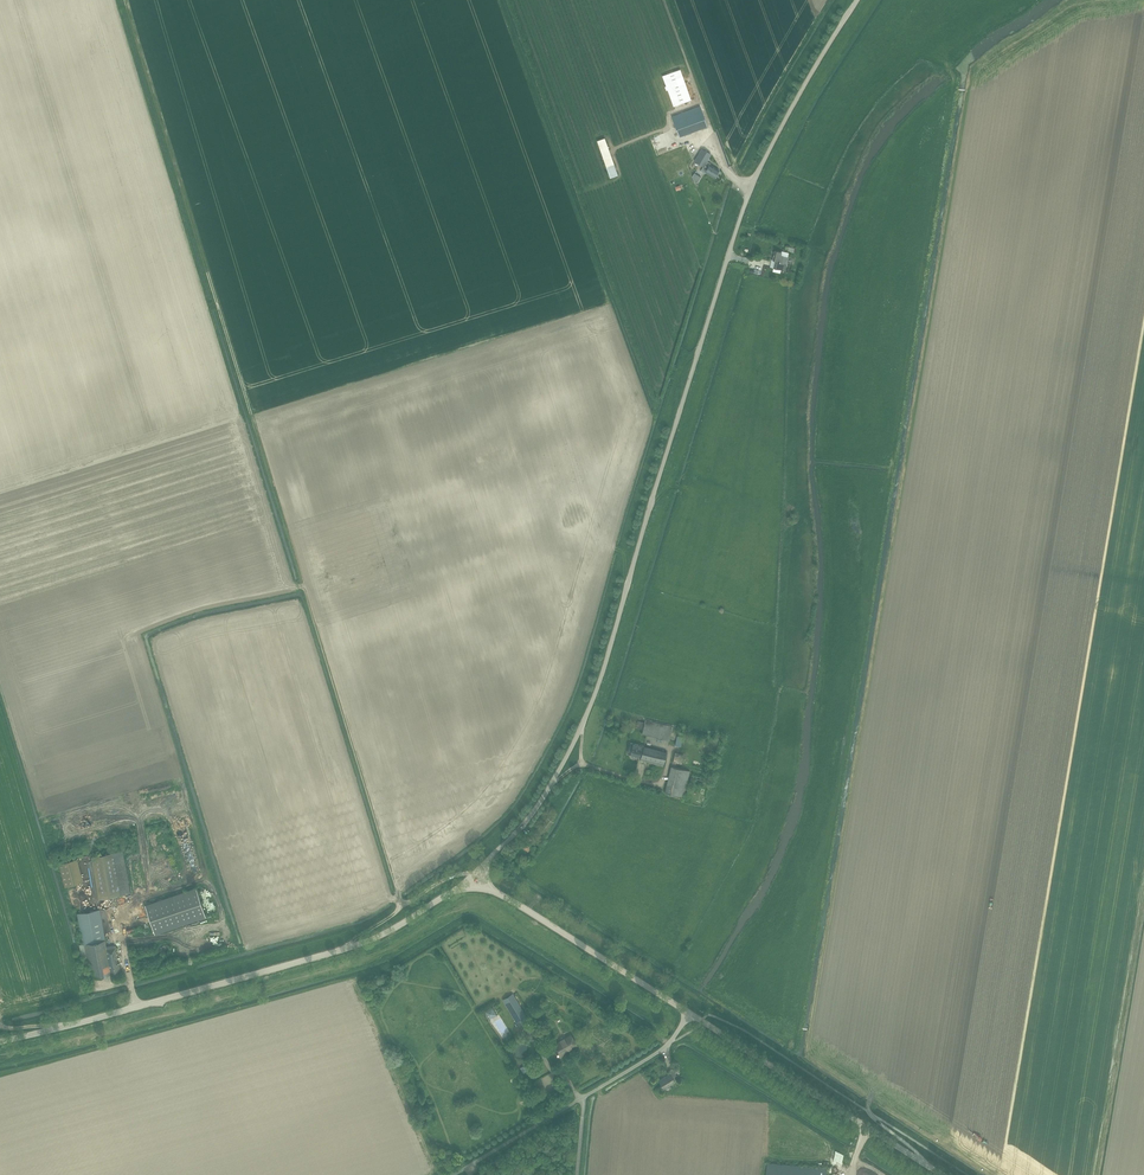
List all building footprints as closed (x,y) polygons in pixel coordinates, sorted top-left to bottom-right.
[(680,69),(662,76),(666,86),(665,86),(666,90),(667,90),(673,106),(691,100),(680,69)] [(708,126),(700,106),(671,117),(679,137),(708,126)] [(706,160),(710,154),(701,148),(693,159),(704,166),(702,169),(715,177),(717,174),(718,174),(719,172),(719,171),(719,170),(710,164),(710,163),(706,160)] [(694,173),(692,176),(695,182),(698,182),(699,180),(701,177),(695,173),(694,173)] [(788,257),(784,256),(781,255),(782,252),(775,250),(773,259),(774,260),(773,268),(785,270),(788,257)] [(642,733),(670,740),(673,726),(646,719),(645,722),(638,720),(636,727),(643,729),(642,733)] [(679,736),(678,735),(675,745),(681,747),(684,737),(681,736),(681,734),(679,734),(679,736)] [(640,760),(663,766),(667,752),(631,743),(628,754),(641,757),(640,760)] [(685,755),(676,752),(673,763),(682,765),(685,755)] [(684,796),(687,781),(690,771),(671,767),(666,792),(684,796)] [(540,828),(546,832),(553,822),(548,818),(540,828)] [(518,843),(525,849),(528,851),(532,846),(528,842),(532,839),(528,836),(525,839),(524,837),(518,843)] [(99,899),(131,893),(123,851),(91,857),(99,899)] [(65,887),(68,886),(84,882),(78,859),(59,864),(65,887)] [(196,888),(145,905),(155,934),(206,917),(196,888)] [(91,977),(122,972),(121,966),(120,963),(118,963),(116,949),(118,949),(117,945),(114,945),(107,946),(100,909),(78,913),(84,943),(80,944),(83,957),(87,956),(91,977)] [(504,1000),(510,1010),(519,1025),(528,1019),(522,1010),(513,995),(504,1000)] [(483,1011),(504,1040),(512,1035),(509,1031),(510,1030),(502,1017),(501,1017),(494,1005),(483,1011)] [(565,1051),(577,1044),(572,1035),(554,1045),(561,1057),(566,1054),(565,1051)] [(675,1082),(673,1077),(676,1075),(672,1068),(668,1071),(670,1074),(659,1081),(664,1088),(675,1082)] [(827,1168),(768,1163),(767,1174),(827,1174),(827,1168)]
